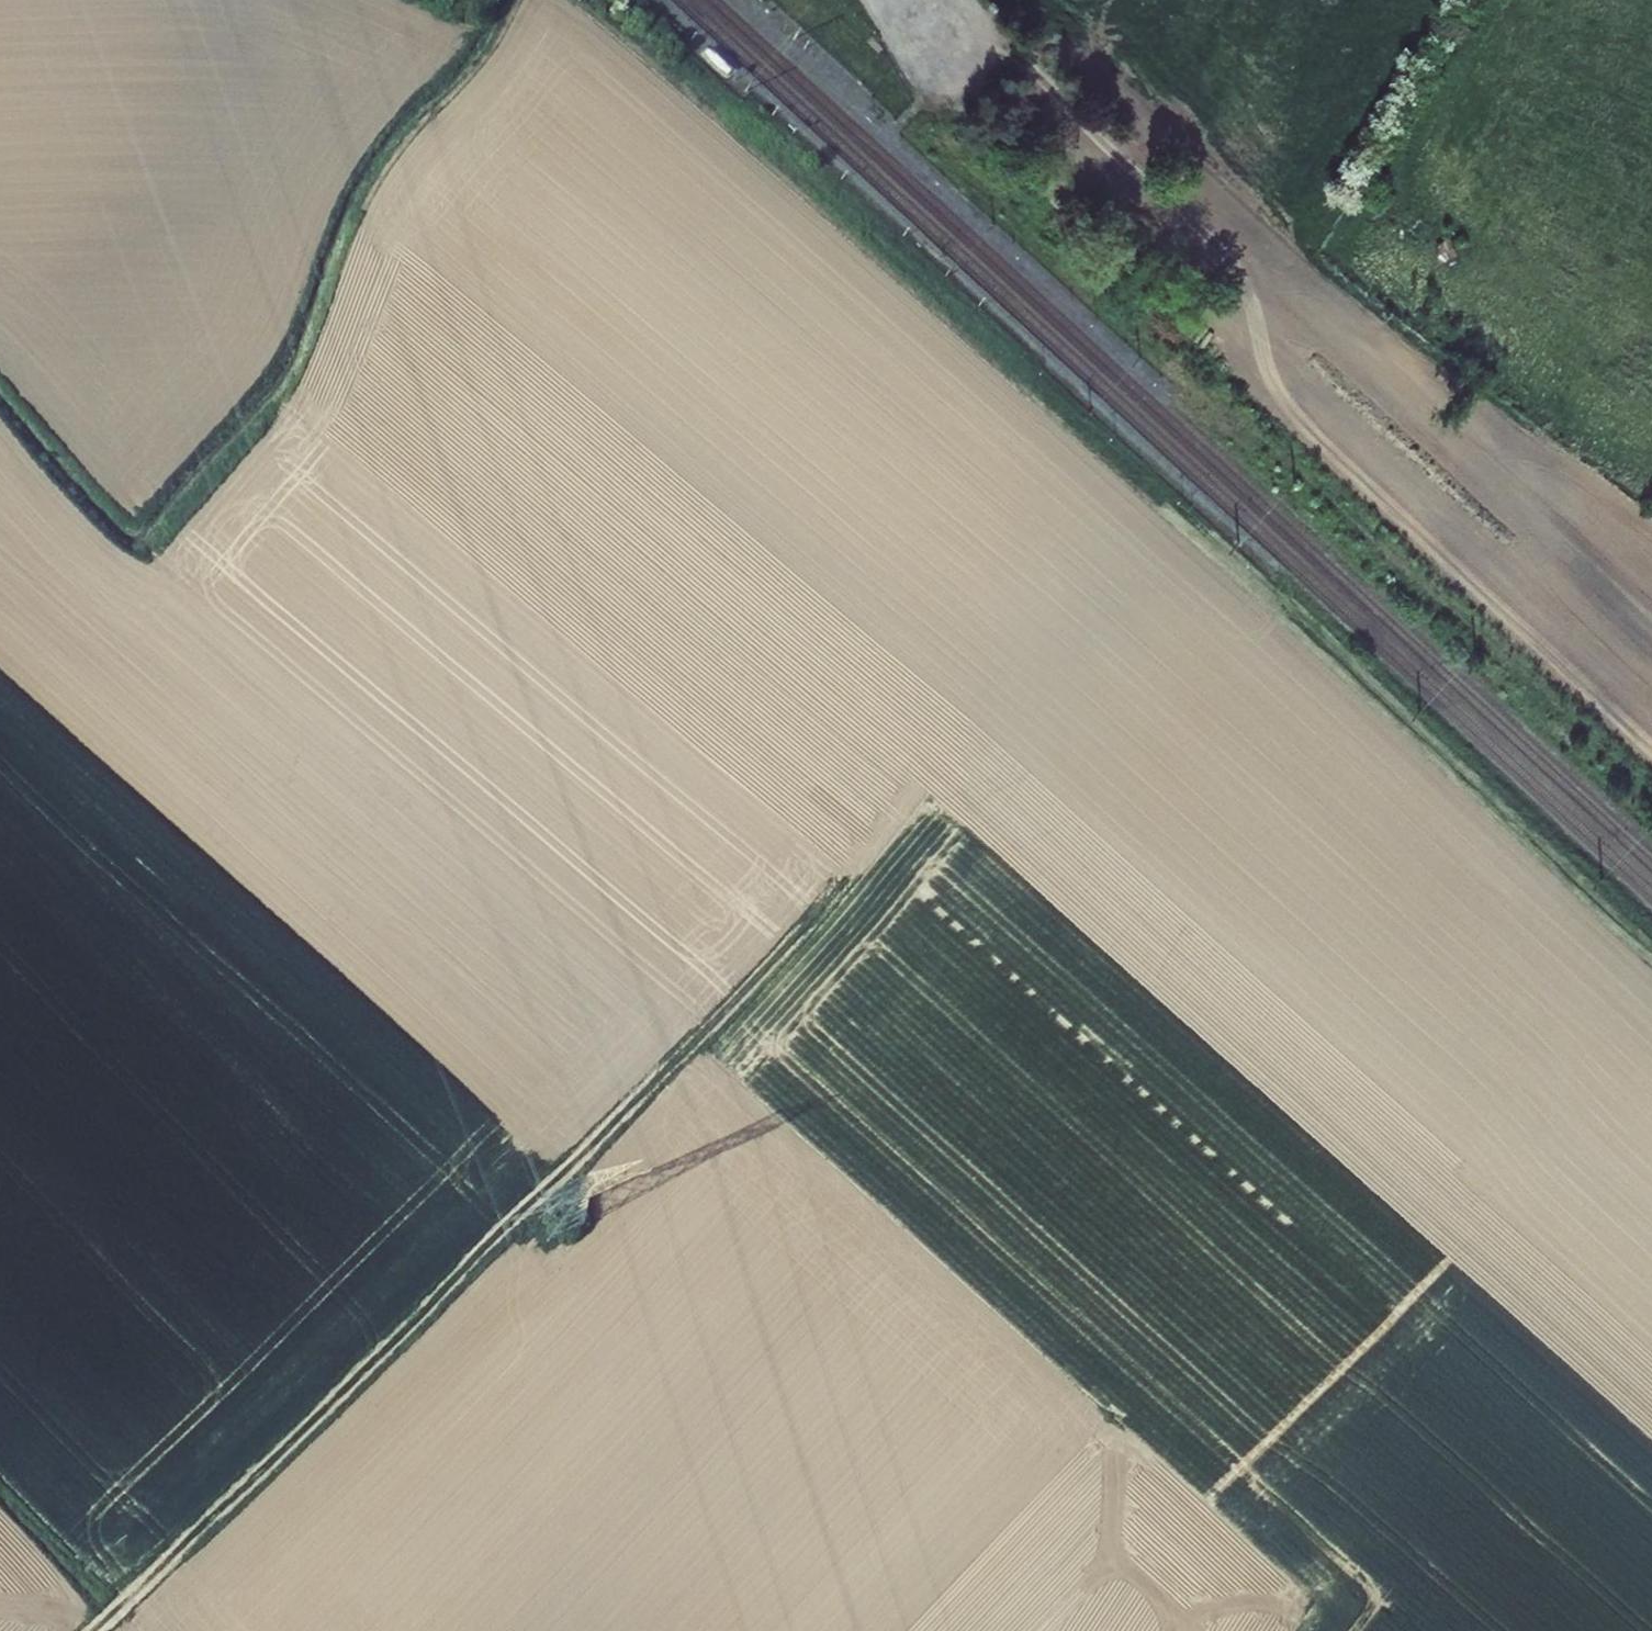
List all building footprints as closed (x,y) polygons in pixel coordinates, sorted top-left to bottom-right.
[(708,50),(699,60),(725,84),(735,73),(708,50)]
